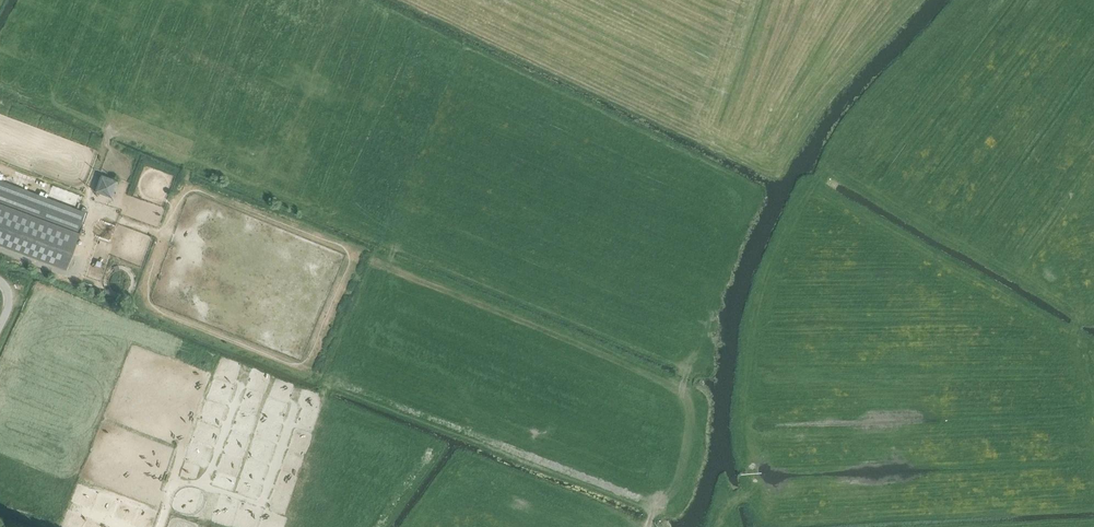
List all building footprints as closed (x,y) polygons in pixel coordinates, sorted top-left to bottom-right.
[(94,190),(111,197),(118,180),(100,172),(94,190)] [(78,208),(19,186),(11,183),(0,179),(0,244),(19,251),(56,265),(65,268),(86,211),(78,208)]
